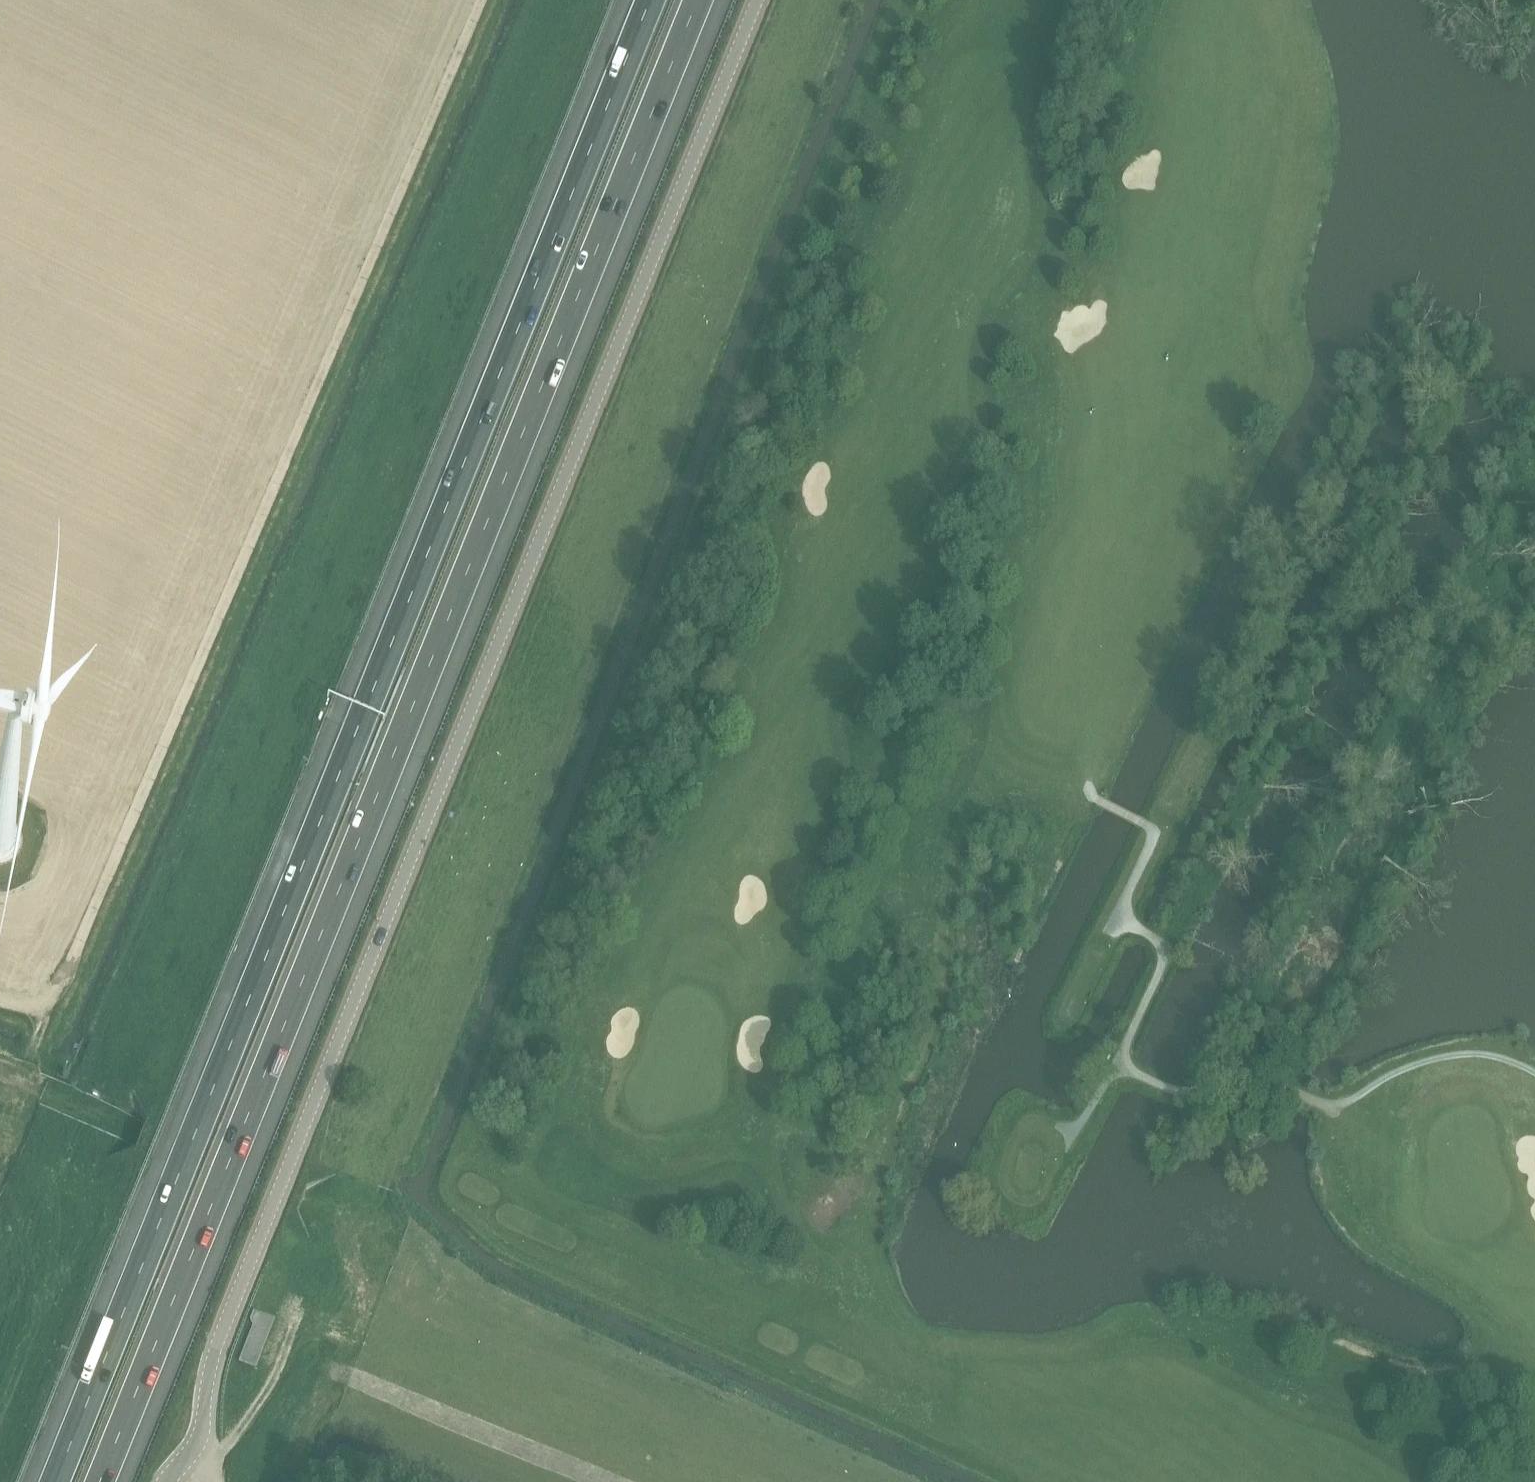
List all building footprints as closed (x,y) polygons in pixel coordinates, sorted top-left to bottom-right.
[(1,865),(10,862),(17,857),(21,849),(22,840),(20,831),(14,824),(6,820),(0,819),(0,865),(1,865)] [(253,1326),(239,1362),(256,1369),(264,1350),(276,1321),(253,1312),(250,1320),(253,1326)]
